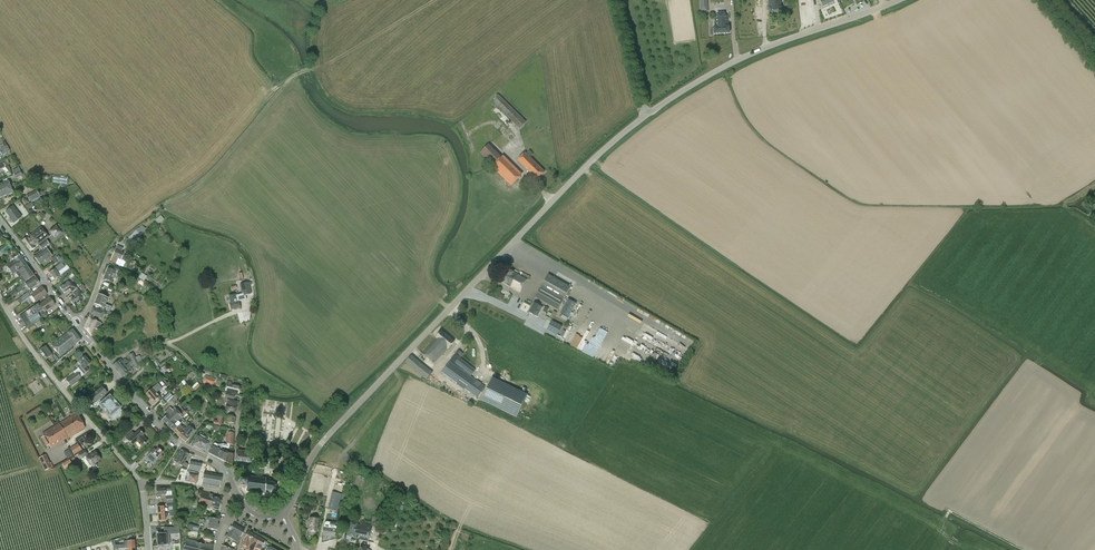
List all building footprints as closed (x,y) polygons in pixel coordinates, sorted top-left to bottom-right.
[(770,15),(782,13),(781,7),(781,0),(768,0),(769,8),(770,15)] [(727,15),(715,16),(715,27),(714,27),(715,34),(730,33),(729,27),(729,26),(728,26),(727,15)] [(526,121),(499,95),(492,102),(519,129),(526,121)] [(502,157),(489,144),(480,153),(492,166),(492,167),(511,186),(523,175),(503,155),(502,157)] [(2,155),(10,151),(7,145),(2,148),(0,149),(0,156),(2,155)] [(544,171),(537,164),(530,157),(533,154),(529,150),(526,153),(525,153),(517,161),(536,179),(544,171)] [(22,175),(20,171),(19,168),(12,171),(16,178),(22,175)] [(11,187),(13,186),(12,184),(10,185),(8,181),(0,184),(0,191),(11,187)] [(13,193),(11,187),(0,191),(0,198),(13,193)] [(29,202),(31,201),(40,196),(43,195),(44,192),(38,191),(37,190),(26,195),(29,202)] [(6,212),(10,217),(9,217),(13,222),(13,221),(14,223),(21,217),(13,206),(6,212)] [(158,224),(164,219),(161,215),(154,219),(158,224)] [(59,224),(56,226),(50,231),(52,234),(49,237),(53,243),(66,232),(59,224)] [(138,228),(136,230),(128,239),(127,238),(123,243),(128,247),(132,243),(132,244),(146,229),(142,225),(139,229),(138,228)] [(40,226),(22,241),(30,251),(49,237),(40,226)] [(39,245),(42,251),(50,245),(46,240),(39,245)] [(124,260),(126,256),(124,254),(121,252),(123,248),(117,245),(115,249),(110,261),(116,263),(118,259),(121,260),(121,259),(124,260)] [(40,265),(52,256),(46,248),(34,257),(40,265)] [(26,265),(20,256),(15,259),(15,260),(6,266),(12,274),(15,272),(26,265)] [(57,273),(65,267),(64,267),(67,265),(64,261),(57,265),(53,268),(54,269),(50,273),(54,279),(59,276),(57,273)] [(15,272),(19,277),(29,269),(26,265),(15,272)] [(111,269),(108,268),(104,279),(112,282),(116,272),(118,273),(120,268),(112,265),(111,269)] [(34,276),(29,269),(19,277),(23,283),(26,281),(26,282),(34,276)] [(506,284),(510,286),(517,274),(513,272),(507,269),(500,281),(506,284)] [(139,277),(141,279),(144,281),(147,277),(141,273),(139,277)] [(527,279),(517,274),(510,286),(511,287),(520,292),(527,279)] [(535,297),(558,310),(570,287),(548,274),(537,294),(535,297)] [(25,283),(21,285),(15,290),(15,289),(9,294),(6,296),(9,300),(18,293),(24,289),(23,288),(26,285),(29,290),(39,283),(34,276),(25,283)] [(64,293),(70,289),(71,292),(77,288),(74,283),(71,285),(68,281),(68,282),(66,279),(62,281),(65,284),(60,287),(64,293)] [(252,282),(240,285),(242,294),(242,296),(245,296),(252,294),(250,285),(252,284),(252,282)] [(23,296),(21,297),(22,298),(24,297),(26,299),(31,296),(36,302),(47,294),(42,287),(33,293),(31,290),(23,296)] [(73,294),(76,297),(71,301),(75,306),(83,300),(81,297),(83,295),(82,294),(79,290),(73,294)] [(105,304),(108,298),(99,294),(95,304),(102,307),(100,310),(109,313),(112,307),(105,304)] [(242,296),(242,294),(235,296),(235,295),(229,296),(231,303),(230,303),(231,309),(240,307),(239,302),(246,301),(245,296),(242,296)] [(33,307),(25,312),(19,316),(27,327),(32,324),(41,318),(41,319),(47,315),(45,312),(55,305),(50,297),(40,304),(39,303),(33,307)] [(568,299),(560,313),(568,317),(576,303),(568,299)] [(527,313),(531,306),(524,302),(520,309),(527,313)] [(540,309),(542,307),(534,302),(529,312),(537,316),(537,317),(541,309),(540,309)] [(99,330),(102,324),(97,321),(92,319),(94,315),(101,318),(104,312),(93,308),(90,314),(84,327),(92,335),(95,329),(99,330)] [(553,326),(544,321),(540,329),(550,334),(553,326)] [(61,356),(81,340),(72,329),(52,345),(61,356)] [(441,331),(434,338),(435,339),(422,353),(435,363),(447,349),(448,350),(454,342),(441,331)] [(45,360),(53,354),(46,345),(38,351),(45,360)] [(460,368),(450,361),(441,373),(477,398),(485,386),(465,372),(466,372),(471,376),(476,370),(460,357),(455,354),(451,360),(455,363),(460,368)] [(131,359),(132,361),(126,365),(124,364),(118,369),(123,376),(124,375),(124,376),(125,376),(127,375),(127,374),(127,373),(126,373),(130,370),(129,368),(131,367),(130,366),(133,364),(135,367),(139,365),(138,362),(142,360),(139,355),(135,357),(131,359)] [(427,380),(433,372),(424,365),(412,355),(406,363),(427,380)] [(81,365),(78,368),(79,370),(77,372),(77,371),(66,379),(71,387),(82,379),(81,376),(89,370),(86,367),(91,363),(85,356),(78,362),(81,365)] [(118,369),(124,364),(127,361),(125,359),(123,361),(121,359),(114,365),(118,369)] [(206,376),(203,383),(213,386),(215,379),(206,376)] [(492,377),(481,400),(517,418),(528,395),(492,377)] [(146,395),(146,394),(150,399),(149,400),(152,403),(157,400),(157,401),(159,399),(158,398),(160,397),(156,393),(158,391),(161,389),(167,383),(163,379),(153,387),(145,394),(146,395)] [(227,381),(225,390),(239,393),(240,386),(231,384),(232,382),(227,381)] [(91,396),(96,402),(101,398),(107,393),(102,387),(91,396)] [(164,405),(173,397),(169,393),(160,401),(164,405)] [(112,419),(122,411),(120,408),(121,408),(111,396),(110,395),(103,401),(101,398),(96,402),(94,403),(97,406),(99,405),(110,418),(110,417),(112,419)] [(234,405),(235,401),(227,400),(226,404),(225,411),(228,412),(228,411),(235,412),(236,405),(234,405)] [(286,413),(288,403),(274,400),(272,410),(286,413)] [(176,423),(179,421),(183,416),(186,413),(183,410),(180,413),(174,407),(171,411),(169,410),(166,413),(167,414),(162,419),(170,427),(175,422),(176,423)] [(76,413),(59,424),(68,438),(85,428),(76,413)] [(217,420),(214,419),(213,424),(221,426),(223,416),(218,415),(217,420)] [(174,431),(181,423),(183,421),(184,420),(182,419),(180,421),(181,421),(180,422),(179,421),(176,423),(175,422),(170,427),(174,431)] [(174,431),(178,435),(186,428),(181,423),(174,431)] [(68,438),(59,424),(43,433),(51,448),(68,438)] [(195,431),(188,425),(186,428),(178,435),(178,436),(186,442),(195,431)] [(142,446),(147,441),(142,435),(144,434),(139,430),(134,434),(132,432),(126,437),(132,445),(137,441),(142,446)] [(235,433),(227,432),(226,443),(227,443),(230,444),(234,445),(235,433)] [(205,450),(210,441),(206,439),(205,441),(197,437),(193,444),(201,449),(201,448),(205,450)] [(69,448),(73,455),(81,450),(77,443),(69,448)] [(222,448),(222,447),(223,444),(218,445),(215,444),(213,444),(212,446),(209,453),(218,458),(221,451),(222,448)] [(161,454),(163,452),(164,451),(158,446),(155,449),(154,449),(150,452),(146,457),(154,464),(158,459),(159,461),(163,457),(161,455),(161,454)] [(87,457),(92,465),(93,468),(98,464),(96,462),(100,459),(95,451),(89,456),(85,450),(79,453),(78,454),(82,459),(86,456),(86,457),(87,457)] [(181,450),(174,461),(182,466),(187,469),(188,464),(184,462),(189,454),(181,450)] [(235,460),(251,462),(252,456),(249,455),(250,452),(236,450),(235,460)] [(218,458),(224,461),(227,452),(225,451),(224,452),(221,451),(218,458)] [(231,454),(227,452),(224,461),(232,465),(233,454),(231,453),(231,454)] [(45,471),(52,467),(46,455),(39,458),(45,471)] [(70,460),(63,464),(66,468),(72,464),(70,460)] [(200,472),(202,462),(190,460),(188,469),(200,472)] [(197,484),(198,475),(198,472),(187,470),(185,481),(188,481),(188,482),(197,484)] [(204,473),(202,485),(219,488),(221,476),(204,473)] [(275,486),(276,485),(275,485),(273,483),(274,482),(273,481),(273,482),(270,482),(271,479),(247,476),(247,480),(239,479),(239,487),(246,487),(246,491),(265,493),(265,490),(269,491),(269,492),(270,491),(272,491),(272,492),(273,492),(273,491),(275,489),(276,490),(276,489),(275,488),(275,486)] [(167,501),(167,503),(173,502),(172,491),(171,491),(171,487),(165,488),(156,489),(157,495),(166,494),(166,497),(167,501)] [(209,509),(210,507),(219,510),(221,499),(213,496),(213,495),(209,493),(209,494),(201,491),(198,506),(209,509)] [(337,493),(332,492),(328,510),(333,511),(337,493)] [(158,514),(159,521),(165,520),(165,517),(167,517),(167,513),(164,513),(158,514)] [(217,530),(218,525),(217,524),(218,519),(210,518),(208,528),(217,530)] [(310,518),(309,531),(310,531),(311,532),(315,532),(315,531),(317,531),(318,518),(310,518)] [(329,526),(329,528),(324,527),(323,535),(335,537),(336,529),(335,529),(335,527),(336,522),(330,521),(329,526)] [(360,525),(358,524),(358,525),(350,522),(346,536),(355,538),(368,541),(372,526),(360,523),(360,525)] [(237,542),(241,536),(245,530),(240,527),(234,524),(230,530),(227,537),(233,540),(237,542)] [(247,531),(243,540),(242,545),(246,547),(247,547),(249,543),(253,535),(247,531)] [(171,535),(157,536),(158,547),(172,546),(171,535)] [(259,538),(253,535),(249,543),(247,547),(246,547),(245,549),(253,549),(259,538)] [(197,541),(186,538),(183,549),(184,549),(212,549),(213,545),(210,544),(204,543),(204,544),(197,543),(197,541)] [(259,538),(253,549),(260,549),(262,546),(265,547),(267,542),(264,541),(259,538)] [(125,548),(128,548),(135,547),(134,540),(127,541),(127,544),(124,545),(124,544),(114,545),(114,549),(125,548)]
